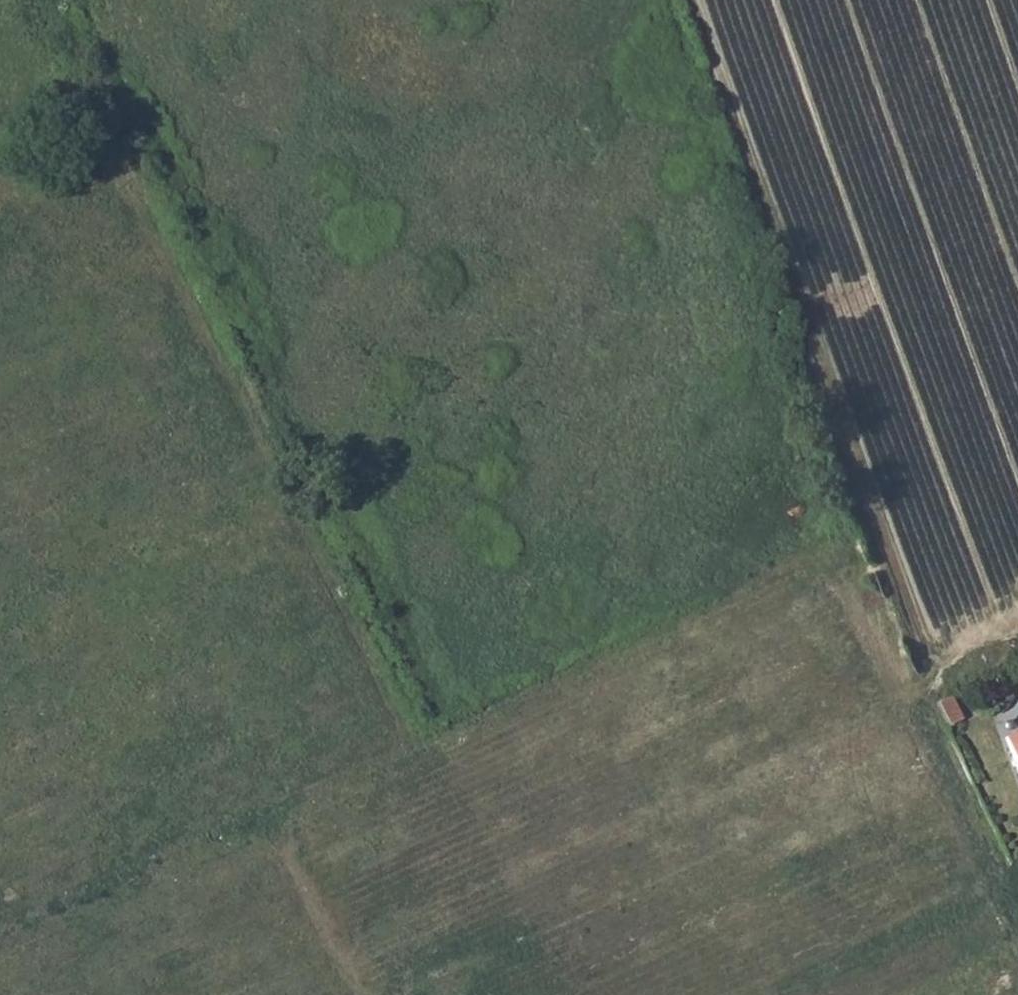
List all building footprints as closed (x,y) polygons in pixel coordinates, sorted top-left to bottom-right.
[(935,704),(946,727),(961,719),(951,696),(935,704)] [(1017,776),(1017,731),(1003,736),(1017,776)]
